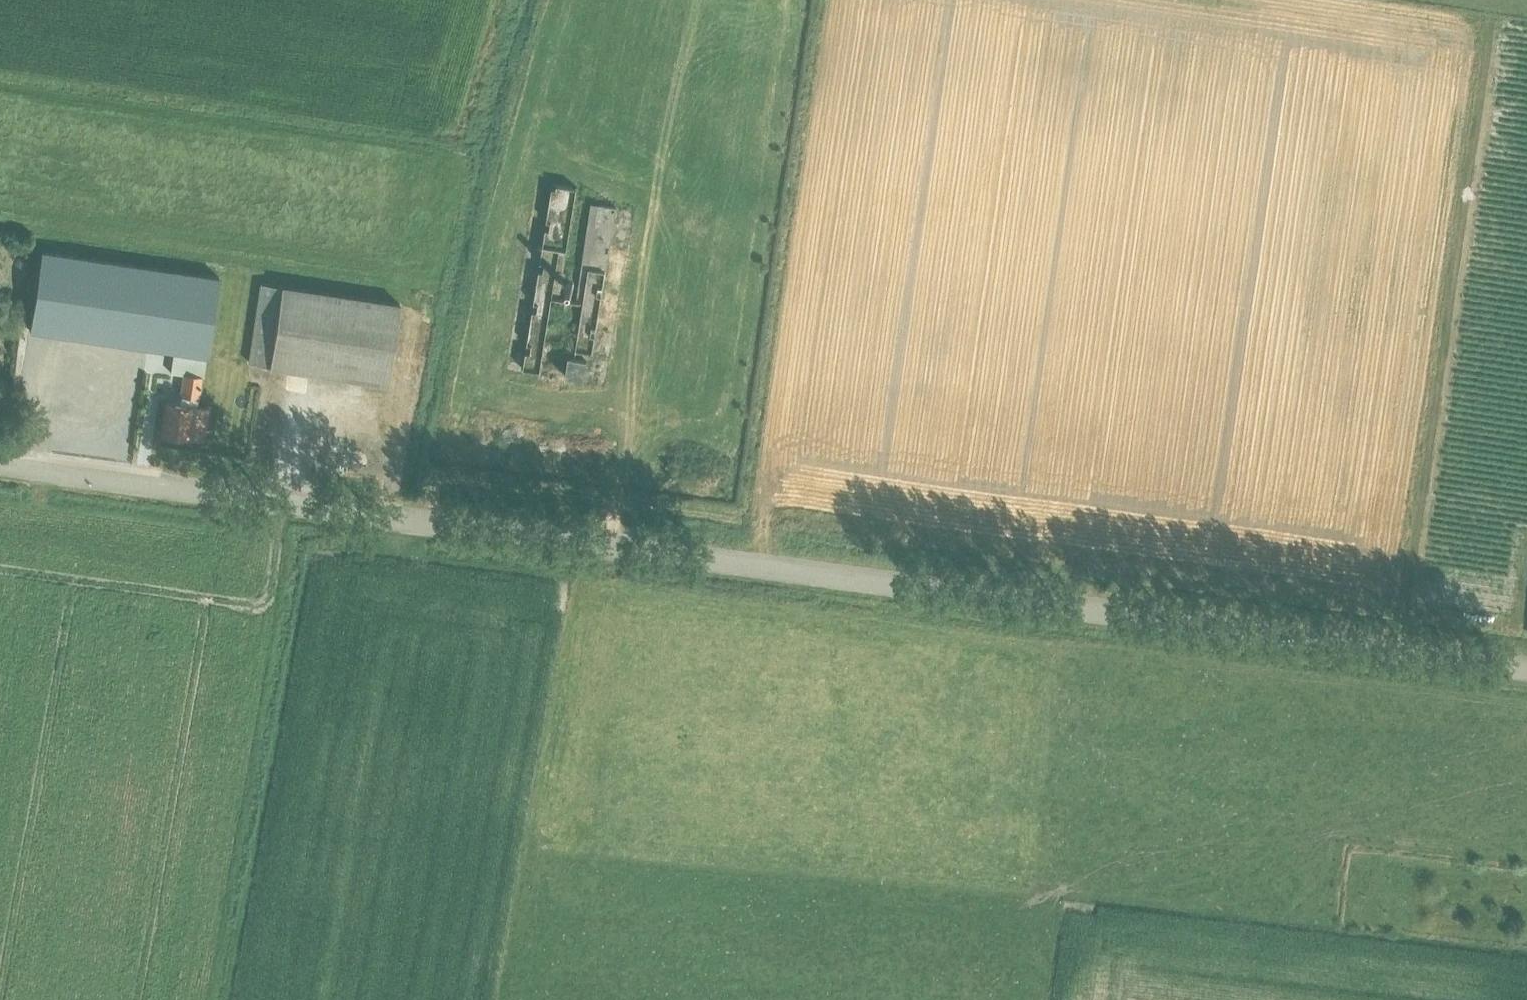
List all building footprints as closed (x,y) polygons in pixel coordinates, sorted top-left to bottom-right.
[(577,186),(552,183),(522,369),(584,379),(588,352),(593,352),(616,207),(592,203),(576,300),(559,297),(577,186)] [(622,221),(619,240),(629,241),(631,222),(622,221)] [(198,397),(204,356),(206,356),(217,275),(40,248),(28,329),(173,351),(170,372),(183,374),(180,395),(181,395),(180,403),(166,401),(161,434),(203,440),(208,407),(196,405),(197,397),(198,397)] [(262,283),(249,362),(388,383),(400,303),(262,283)]
